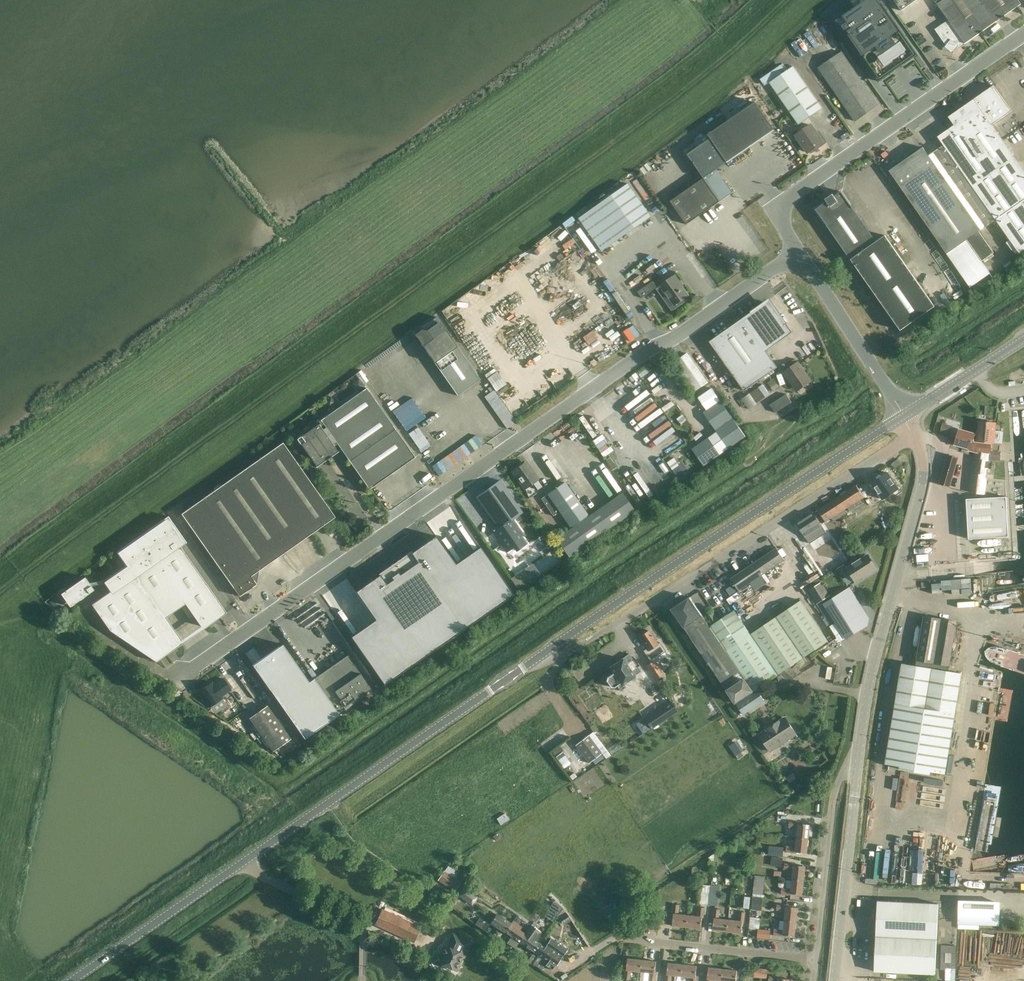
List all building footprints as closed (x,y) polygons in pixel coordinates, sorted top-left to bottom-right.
[(835,21),(847,37),(848,37),(868,66),(867,66),(879,83),(892,74),(892,73),(905,64),(906,64),(919,55),(879,0),(852,0),(850,1),(854,7),(835,21)] [(918,0),(894,0),(902,11),(918,0)] [(997,21),(982,0),(943,0),(937,4),(949,22),(945,25),(944,23),(935,29),(946,46),(947,46),(948,44),(953,49),(956,46),(957,48),(964,43),(965,44),(997,21)] [(997,21),(1021,4),(1018,0),(982,0),(997,21)] [(830,60),(818,68),(855,121),(878,105),(841,52),(830,60)] [(778,77),(770,83),(799,124),(822,108),(793,67),(778,77)] [(773,70),(760,79),(765,86),(770,83),(778,77),(773,70)] [(949,117),(955,125),(938,137),(942,142),(939,144),(991,222),(996,220),(1019,253),(1023,250),(1023,171),(992,125),(1011,111),(993,86),(949,117)] [(750,88),(733,99),(739,107),(756,96),(750,88)] [(671,201),(681,216),(687,224),(732,193),(716,170),(774,129),(756,103),(709,135),(711,138),(688,154),(704,178),(671,201)] [(781,107),(771,114),(776,121),(786,115),(781,107)] [(811,125),(796,136),(808,152),(809,151),(811,154),(827,142),(819,131),(816,133),(811,125)] [(991,222),(939,144),(936,146),(939,149),(929,156),(923,147),(889,171),(971,287),(990,273),(981,261),(993,252),(979,231),(991,222)] [(628,183),(595,207),(579,218),(602,251),(618,240),(651,216),(628,183)] [(935,307),(885,235),(876,242),(841,192),(816,209),(901,331),(935,307)] [(680,283),(682,282),(676,275),(657,289),(672,310),(685,301),(684,299),(688,295),(680,283)] [(653,281),(638,292),(642,298),(647,295),(657,288),(653,281)] [(726,342),(715,349),(744,391),(778,367),(766,351),(793,332),(787,324),(785,325),(769,303),(752,314),(751,313),(743,319),(744,321),(737,326),(722,336),(726,342)] [(436,317),(425,325),(413,333),(457,396),(480,380),(445,330),(436,317)] [(687,353),(677,360),(698,390),(708,383),(687,353)] [(785,373),(797,389),(810,380),(795,359),(791,362),(795,367),(785,373)] [(359,378),(352,383),(358,392),(365,387),(363,384),(359,378)] [(774,378),(767,382),(774,392),(780,388),(774,378)] [(762,385),(750,393),(757,403),(769,394),(762,385)] [(321,420),(322,422),(338,445),(369,489),(415,457),(390,421),(366,388),(321,420)] [(720,400),(713,390),(712,388),(698,398),(706,410),(720,400)] [(770,405),(773,409),(776,413),(792,402),(787,394),(770,405)] [(331,397),(324,401),(329,408),(336,403),(331,397)] [(721,401),(704,413),(728,448),(745,437),(721,401)] [(313,418),(307,422),(311,428),(317,424),(313,418)] [(977,441),(994,443),(996,423),(979,421),(977,441)] [(322,422),(297,439),(311,459),(314,463),(316,465),(317,467),(327,459),(330,463),(334,460),(331,457),(329,452),(335,448),(338,445),(322,422)] [(942,424),(940,434),(947,436),(950,426),(942,424)] [(959,430),(955,444),(963,447),(961,452),(969,454),(970,450),(975,451),(973,471),(970,492),(983,493),(985,477),(990,446),(977,444),(977,443),(976,443),(972,442),(975,434),(959,430)] [(660,444),(667,455),(684,443),(677,432),(660,444)] [(704,466),(721,454),(709,438),(692,449),(704,466)] [(335,517),(329,509),(283,443),(260,458),(312,533),(335,517)] [(991,450),(990,460),(1000,461),(1001,451),(991,450)] [(939,484),(949,487),(951,488),(960,458),(948,454),(939,484)] [(260,458),(181,514),(239,597),(257,584),(251,576),(285,553),(279,544),(303,527),(309,535),(312,533),(260,458)] [(891,464),(895,469),(902,464),(899,459),(891,464)] [(533,483),(538,490),(542,487),(525,463),(513,471),(525,489),(533,483)] [(872,483),(877,491),(873,494),(879,502),(899,488),(894,483),(895,482),(894,481),(894,482),(888,473),(872,483)] [(499,528),(513,519),(522,512),(500,480),(477,497),(499,528)] [(565,482),(548,494),(571,527),(588,516),(565,482)] [(864,497),(856,485),(814,513),(827,532),(835,527),(830,519),(831,518),(834,522),(847,513),(845,509),(847,508),(850,511),(862,503),(860,500),(864,497)] [(622,493),(556,539),(568,556),(634,510),(622,493)] [(545,495),(540,499),(552,516),(558,512),(545,495)] [(969,539),(1008,537),(1006,497),(967,499),(969,539)] [(827,532),(814,513),(805,518),(815,533),(819,530),(822,536),(827,532)] [(103,582),(110,592),(92,605),(110,631),(156,662),(181,644),(158,610),(182,594),(205,628),(227,613),(179,545),(184,541),(186,543),(187,543),(168,516),(116,552),(126,566),(103,582)] [(815,533),(805,518),(797,524),(798,524),(806,537),(806,538),(810,544),(814,541),(811,535),(815,533)] [(513,519),(499,528),(493,533),(506,552),(514,547),(516,550),(526,543),(521,536),(524,534),(513,519)] [(375,624),(352,640),(382,686),(513,596),(482,551),(481,551),(469,561),(459,569),(456,563),(454,561),(436,537),(408,556),(357,593),(354,595),(375,624)] [(481,538),(477,540),(481,547),(485,544),(481,538)] [(731,579),(739,590),(784,560),(776,548),(731,579)] [(557,555),(550,560),(554,566),(561,561),(557,555)] [(856,582),(877,568),(868,555),(847,568),(856,582)] [(532,563),(510,579),(519,592),(541,576),(532,563)] [(985,576),(970,577),(973,610),(988,609),(986,584),(985,578),(985,576)] [(94,590),(85,577),(61,594),(70,607),(94,590)] [(830,596),(822,582),(819,578),(805,587),(807,591),(808,590),(817,605),(830,596)] [(869,617),(866,613),(849,587),(824,603),(846,639),(867,625),(869,617)] [(684,628),(702,616),(690,597),(672,609),(684,628)] [(790,667),(812,652),(828,641),(801,600),(750,634),(736,613),(711,629),(702,616),(684,628),(735,703),(780,673),(789,681),(799,675),(790,667)] [(713,612),(706,616),(714,627),(720,623),(713,612)] [(916,665),(902,663),(885,764),(900,766),(900,769),(930,774),(931,771),(945,774),(962,673),(948,671),(956,622),(924,616),(916,665)] [(316,632),(311,625),(305,617),(294,625),(304,640),(316,632)] [(658,644),(654,639),(649,631),(639,637),(647,649),(644,651),(650,660),(662,651),(658,644)] [(340,642),(332,647),(337,656),(346,650),(340,642)] [(283,644),(253,665),(304,739),(339,714),(337,712),(314,679),(314,678),(309,682),(283,644)] [(641,672),(635,662),(629,654),(609,667),(613,673),(607,678),(606,681),(610,687),(613,688),(617,686),(620,691),(625,687),(622,683),(636,673),(637,675),(641,672)] [(314,679),(338,712),(349,704),(371,689),(347,655),(326,670),(326,671),(314,679)] [(656,680),(662,676),(653,663),(647,667),(649,670),(656,680)] [(199,692),(210,707),(222,698),(221,696),(231,689),(223,679),(214,686),(212,683),(199,692)] [(743,715),(764,701),(758,690),(736,705),(743,715)] [(670,701),(644,719),(651,729),(651,730),(658,725),(665,721),(678,712),(677,711),(670,701)] [(267,706),(250,718),(273,751),(290,739),(267,706)] [(785,717),(777,723),(759,734),(770,751),(785,742),(782,738),(794,730),(785,717)] [(596,746),(595,744),(588,735),(575,745),(588,764),(602,753),(601,752),(604,749),(600,744),(596,746)] [(793,773),(786,777),(789,783),(796,778),(793,773)] [(505,813),(496,819),(500,825),(509,820),(505,813)] [(789,821),(789,822),(789,827),(798,828),(797,838),(809,839),(810,824),(799,823),(799,822),(789,821)] [(807,853),(809,839),(797,838),(796,847),(786,846),(786,852),(796,853),(796,852),(807,853)] [(769,846),(768,855),(783,856),(784,848),(769,846)] [(772,857),(771,865),(782,866),(783,858),(772,857)] [(793,870),(792,879),(804,881),(806,866),(795,865),(795,864),(785,863),(784,869),(793,870)] [(445,870),(443,872),(438,880),(455,891),(461,881),(463,879),(453,872),(456,869),(450,865),(446,871),(445,870)] [(755,875),(753,894),(763,895),(764,886),(765,877),(755,875)] [(468,876),(462,884),(468,888),(472,883),(474,880),(468,876)] [(802,895),(804,881),(792,879),(791,888),(782,887),(782,893),(791,895),(791,894),(802,895)] [(711,886),(701,885),(699,904),(709,905),(711,893),(711,886)] [(459,892),(456,896),(462,900),(465,896),(459,892)] [(719,894),(711,893),(709,905),(718,906),(719,894)] [(753,897),(752,910),(762,911),(763,898),(753,897)] [(958,900),(957,925),(999,926),(1000,901),(958,900)] [(554,901),(545,915),(554,920),(563,906),(554,901)] [(939,904),(878,901),(874,971),(935,974),(939,904)] [(798,908),(788,907),(787,906),(787,905),(777,904),(776,910),(786,911),(785,921),(796,922),(798,908)] [(673,925),(687,927),(688,915),(679,914),(680,906),(674,905),(673,914),(674,914),(673,925)] [(703,918),(705,908),(699,908),(698,916),(688,915),(687,927),(701,928),(702,918),(703,918)] [(375,924),(413,942),(420,927),(382,909),(375,924)] [(713,930),(727,931),(729,919),(720,918),(721,910),(714,909),(713,919),(714,919),(713,930)] [(516,916),(516,915),(510,924),(496,914),(496,915),(491,911),(486,919),(491,922),(491,923),(505,932),(516,916)] [(570,920),(566,912),(558,917),(562,922),(566,923),(570,920)] [(738,921),(729,919),(727,931),(742,933),(743,922),(744,922),(745,913),(739,912),(738,921)] [(516,916),(505,932),(519,942),(525,934),(520,930),(522,927),(519,925),(522,920),(516,916)] [(549,918),(544,925),(548,928),(553,921),(549,918)] [(795,936),(796,922),(785,921),(784,931),(774,930),(774,935),(784,936),(784,935),(795,936)] [(525,934),(519,942),(534,952),(539,944),(532,939),(535,935),(536,935),(539,932),(531,926),(525,934)] [(759,929),(758,937),(770,939),(771,931),(759,929)] [(453,935),(451,939),(447,947),(444,946),(440,955),(438,954),(435,955),(433,960),(434,962),(439,964),(440,964),(456,971),(462,957),(464,957),(470,942),(453,935)] [(551,938),(544,947),(539,944),(534,952),(547,961),(545,965),(552,970),(555,966),(555,967),(567,949),(551,938)] [(628,958),(627,968),(627,969),(625,969),(624,979),(630,980),(631,970),(641,971),(642,960),(628,958)] [(642,960),(641,971),(650,973),(650,980),(656,980),(656,973),(655,973),(656,962),(642,960)] [(667,974),(666,974),(665,980),(671,980),(672,975),(681,977),(683,965),(668,963),(667,974)] [(683,965),(681,977),(691,978),(691,980),(696,980),(696,979),(697,966),(683,965)] [(708,977),(707,979),(706,979),(706,980),(712,980),(713,980),(722,980),(723,969),(709,967),(708,977)] [(767,970),(756,968),(755,977),(766,978),(767,970)] [(723,969),(722,980),(736,980),(737,971),(723,969)]
